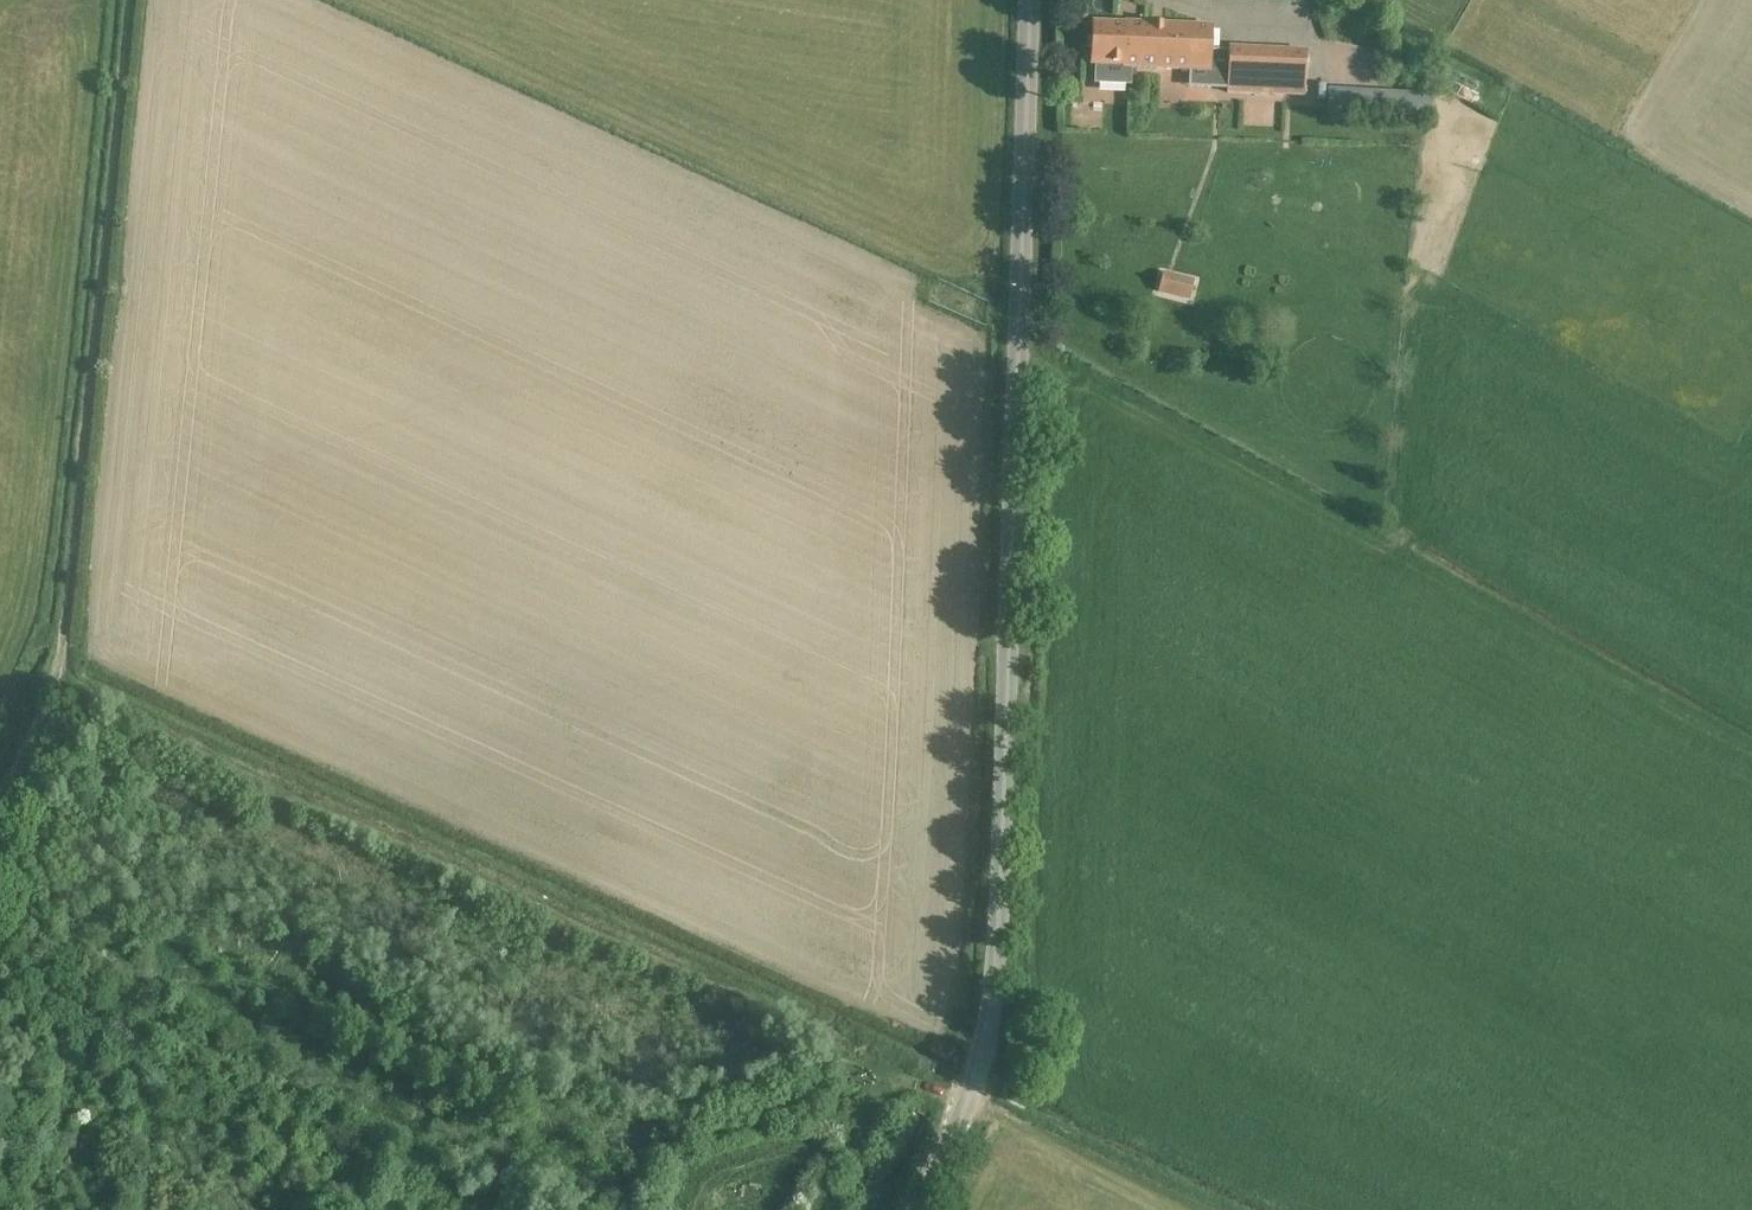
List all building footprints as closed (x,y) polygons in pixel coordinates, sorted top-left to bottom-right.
[(1209,27),(1092,23),(1088,66),(1209,71),(1225,71),(1224,96),(1302,97),(1303,49),(1228,48),(1228,54),(1208,54),(1209,27)] [(1428,121),(1428,105),(1331,99),(1330,114),(1428,121)] [(1190,302),(1195,281),(1164,273),(1158,294),(1190,302)]
